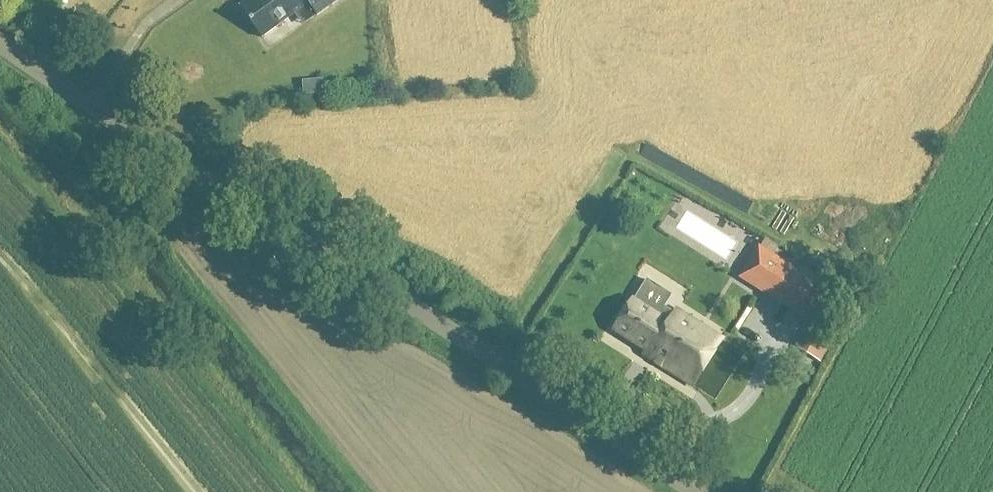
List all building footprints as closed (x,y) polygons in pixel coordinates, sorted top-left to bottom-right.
[(239,8),(262,39),(308,5),(317,17),(340,0),(250,0),(239,8)] [(804,319),(822,291),(757,251),(740,279),(804,319)] [(693,385),(696,380),(722,339),(676,310),(668,323),(632,301),(613,331),(645,351),(643,355),(654,361),(655,360),(662,364),(660,366),(693,385)]
